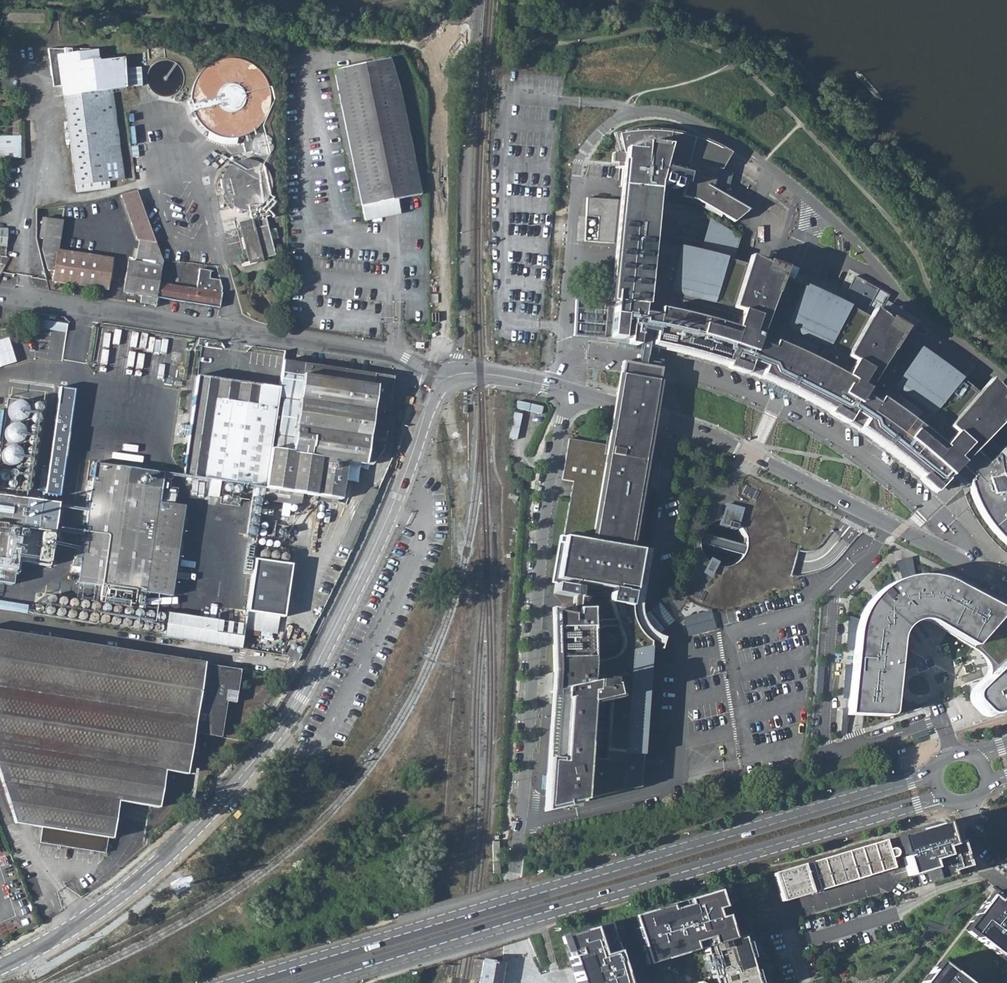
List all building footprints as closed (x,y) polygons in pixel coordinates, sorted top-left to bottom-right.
[(108,180),(122,178),(110,90),(122,89),(118,59),(95,62),(94,52),(45,47),(49,74),(56,73),(58,87),(62,86),(63,95),(75,192),(109,188),(108,180)] [(330,71),(358,207),(396,199),(420,194),(391,58),(330,71)] [(161,59),(155,61),(153,62),(150,64),(149,66),(147,69),(146,72),(145,75),(145,78),(145,81),(146,84),(147,86),(149,89),(150,91),(153,93),(155,94),(158,95),(161,96),(164,96),(167,96),(170,95),(172,94),(175,92),(177,90),(179,87),(180,85),(181,82),(182,79),(182,76),(181,73),(180,70),(179,68),(177,65),(175,63),(172,62),(170,60),(167,60),(164,59),(161,59)] [(224,59),(221,60),(216,61),(213,62),(208,65),(204,68),(202,70),(198,75),(197,77),(194,82),(192,87),(191,92),(191,98),(191,103),(192,106),(193,111),(194,114),(197,119),(200,123),(202,125),(206,129),(208,131),(213,133),(215,134),(218,135),(223,137),(226,137),(231,137),(237,137),(242,136),(247,134),(250,132),(254,129),(256,128),(258,126),(262,121),(265,117),(266,114),(267,112),(268,109),(269,104),(270,101),(270,98),(269,93),(269,90),(267,85),(266,82),(264,77),(262,75),(259,71),(255,67),(253,65),(248,63),(243,60),(240,60),(237,59),(232,59),(229,59),(224,59)] [(51,88),(58,87),(56,73),(49,74),(51,88)] [(11,122),(11,136),(20,136),(20,121),(11,122)] [(639,343),(646,344),(675,349),(686,355),(686,352),(694,357),(694,354),(703,359),(711,359),(710,361),(719,362),(719,364),(727,364),(727,366),(735,367),(735,369),(743,370),(743,372),(751,373),(751,375),(759,376),(759,378),(768,380),(770,376),(787,383),(801,390),(799,394),(798,396),(806,398),(806,400),(814,402),(814,404),(822,407),(821,408),(829,411),(829,413),(837,415),(836,417),(844,420),(843,422),(851,424),(851,426),(858,429),(858,431),(866,434),(868,432),(874,436),(873,438),(872,441),(879,444),(879,446),(886,449),(886,451),(893,454),(892,456),(900,460),(899,462),(907,465),(906,467),(913,471),(912,473),(920,477),(922,475),(924,478),(923,479),(935,490),(948,476),(955,483),(962,490),(968,483),(973,499),(981,514),(991,529),(1005,543),(1006,544),(1006,454),(1004,457),(985,438),(1006,417),(1006,415),(1006,396),(988,380),(976,393),(961,380),(962,379),(920,347),(918,349),(900,337),(905,329),(889,319),(887,322),(878,314),(882,305),(887,296),(855,279),(844,302),(808,286),(796,281),(795,283),(782,277),(785,269),(767,263),(766,265),(749,257),(746,266),(732,261),(733,259),(686,247),(653,239),(658,185),(669,188),(677,189),(684,186),(681,196),(696,200),(734,222),(748,210),(711,189),(714,181),(709,182),(713,172),(721,170),(730,153),(719,146),(707,141),(695,137),(680,133),(665,131),(655,130),(637,130),(623,132),(622,130),(612,132),(613,138),(618,136),(622,154),(612,152),(611,162),(615,163),(615,168),(622,169),(618,200),(587,197),(584,241),(615,242),(609,302),(575,299),(574,336),(618,339),(618,342),(627,344),(627,345),(636,346),(637,342),(639,343)] [(20,158),(20,136),(11,136),(0,136),(0,159),(20,158)] [(249,159),(245,158),(243,159),(241,159),(240,159),(238,160),(236,160),(235,161),(233,162),(231,163),(230,164),(228,165),(227,166),(226,168),(225,169),(224,171),(223,172),(222,174),(221,175),(221,177),(220,179),(220,181),(220,183),(220,184),(220,186),(220,188),(220,190),(221,192),(221,193),(222,195),(223,197),(223,198),(225,200),(226,201),(227,203),(228,204),(230,205),(231,206),(232,207),(234,208),(236,209),(238,210),(239,210),(241,210),(243,211),(247,211),(248,211),(252,210),(254,210),(255,209),(257,208),(259,207),(260,206),(262,205),(263,204),(265,203),(266,202),(267,200),(268,199),(269,197),(270,195),(270,194),(271,192),(271,190),(272,189),(272,187),(272,185),(272,183),(272,181),(272,179),(271,178),(271,176),(270,174),(269,172),(268,171),(267,169),(266,168),(265,167),(264,165),(262,164),(259,162),(258,161),(254,160),(252,159),(249,159)] [(161,261),(136,190),(121,194),(136,239),(139,240),(135,262),(129,261),(126,274),(124,291),(141,294),(140,302),(155,304),(156,296),(158,282),(161,261)] [(396,199),(358,207),(362,226),(400,218),(396,199)] [(62,221),(42,218),(39,237),(44,238),(42,249),(47,269),(53,270),(52,280),(107,289),(111,259),(57,250),(62,221)] [(249,262),(275,256),(267,225),(254,228),(253,225),(241,228),(249,262)] [(158,282),(156,296),(218,306),(220,293),(223,294),(220,279),(209,277),(211,270),(199,268),(196,289),(158,282)] [(885,315),(896,319),(899,312),(888,308),(885,315)] [(40,327),(65,331),(67,323),(41,319),(40,327)] [(0,340),(0,367),(17,363),(10,337),(0,340)] [(646,344),(639,343),(635,369),(642,369),(646,344)] [(263,499),(300,504),(301,493),(313,495),(313,500),(308,499),(307,505),(330,508),(331,502),(335,503),(336,498),(340,498),(345,462),(362,464),(362,463),(371,464),(382,449),(390,392),(392,376),(306,363),(289,361),(276,448),(270,447),(264,487),(263,499)] [(958,365),(954,370),(964,378),(968,373),(958,365)] [(658,372),(642,369),(635,369),(622,366),(615,406),(614,413),(608,446),(611,447),(610,448),(605,447),(605,445),(569,438),(567,449),(568,449),(568,453),(567,452),(562,480),(586,484),(586,488),(572,485),(570,499),(556,578),(572,581),(574,567),(578,568),(576,578),(613,584),(615,574),(619,575),(616,589),(632,591),(641,542),(649,494),(650,489),(638,488),(641,469),(647,470),(649,462),(642,460),(644,452),(645,453),(649,425),(650,417),(652,405),(657,380),(658,372)] [(279,387),(197,375),(182,475),(264,487),(270,447),(279,387)] [(43,493),(59,495),(74,388),(59,386),(43,493)] [(14,398),(6,418),(11,420),(4,437),(17,443),(33,407),(14,398)] [(518,400),(516,406),(542,413),(543,406),(518,400)] [(7,444),(0,459),(16,466),(23,451),(7,444)] [(162,472),(95,462),(78,582),(103,586),(129,590),(145,592),(158,501),(159,497),(162,472)] [(48,565),(58,502),(0,494),(0,581),(10,583),(13,571),(17,572),(19,560),(48,565)] [(183,505),(158,501),(145,592),(170,596),(183,505)] [(722,505),(717,525),(734,530),(738,513),(730,511),(731,507),(722,505)] [(642,595),(651,543),(641,542),(632,591),(616,589),(619,575),(615,574),(613,584),(607,599),(608,624),(589,624),(588,608),(574,609),(574,615),(551,611),(551,620),(552,620),(554,672),(545,793),(546,792),(551,807),(636,787),(632,772),(640,770),(648,651),(653,646),(660,647),(662,635),(661,635),(658,634),(655,632),(653,631),(650,628),(648,626),(646,623),(644,620),(643,618),(642,615),(641,613),(641,611),(640,609),(640,606),(642,595)] [(263,558),(287,561),(288,551),(264,549),(263,558)] [(253,560),(238,558),(238,562),(240,563),(239,569),(252,571),(253,560)] [(252,571),(246,612),(283,617),(291,565),(254,559),(253,560),(252,571)] [(712,566),(705,563),(699,574),(706,578),(712,566)] [(860,622),(848,713),(856,713),(866,713),(888,714),(897,635),(903,624),(912,618),(922,616),(929,618),(954,629),(976,641),(982,650),(985,659),(985,666),(983,672),(978,678),(973,687),(970,694),(971,702),(976,711),(983,716),(995,716),(1006,711),(1006,613),(1002,610),(949,582),(945,580),(934,577),(923,576),(908,577),(898,581),(883,588),(873,597),(867,604),(862,613),(860,622)] [(572,581),(556,578),(554,593),(575,597),(576,582),(572,581)] [(102,594),(128,597),(129,590),(103,586),(102,594)] [(25,611),(26,604),(0,600),(0,607),(25,611)] [(651,602),(640,606),(640,609),(641,611),(641,613),(642,615),(643,618),(644,620),(646,623),(648,626),(650,628),(660,623),(651,602)] [(181,638),(213,644),(217,620),(185,614),(181,638)] [(299,634),(305,636),(312,623),(306,620),(299,634)] [(188,774),(195,733),(201,694),(225,698),(229,670),(205,667),(205,663),(206,662),(0,629),(0,774),(17,825),(43,829),(41,844),(107,853),(109,839),(114,839),(120,802),(160,808),(166,771),(188,774)] [(285,655),(296,662),(299,654),(288,648),(285,655)] [(236,703),(241,670),(205,663),(205,667),(229,670),(225,698),(201,694),(195,733),(222,737),(227,701),(236,703)] [(944,823),(896,837),(897,843),(907,876),(930,869),(934,882),(952,876),(950,871),(966,866),(958,841),(955,842),(954,836),(944,823)] [(773,874),(781,902),(891,869),(888,859),(893,857),(893,856),(894,856),(895,854),(895,853),(894,852),(894,851),(893,850),(890,850),(890,849),(886,851),(884,846),(882,841),(773,874)] [(717,890),(685,899),(669,904),(631,915),(591,927),(563,935),(570,961),(577,982),(759,982),(744,934),(732,938),(725,916),(722,906),(717,890)] [(991,892),(987,897),(962,929),(937,962),(920,982),(1005,982),(1006,980),(1006,904),(998,897),(991,892)] [(503,964),(483,960),(479,982),(500,982),(503,964)]
